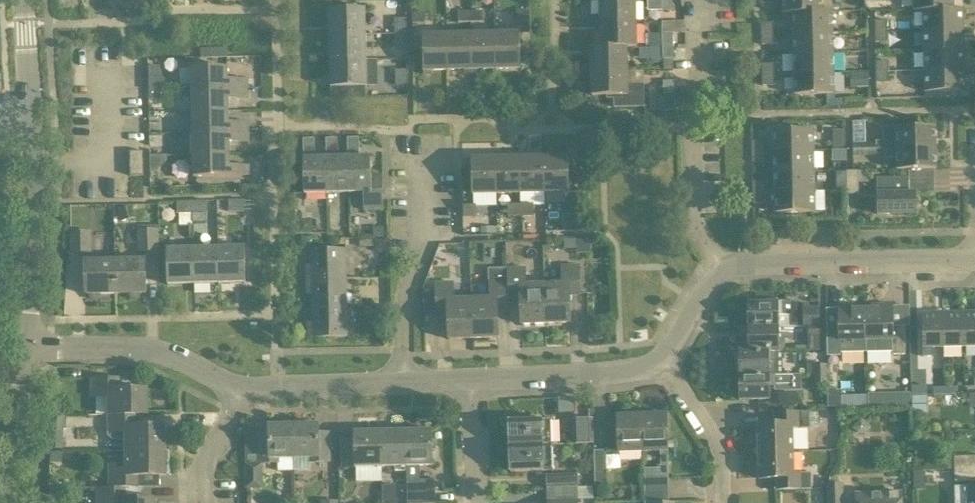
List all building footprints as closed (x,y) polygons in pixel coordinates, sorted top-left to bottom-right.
[(635,24),(635,0),(599,0),(599,16),(597,16),(597,24),(635,24)] [(661,5),(661,12),(672,11),(671,0),(661,0),(661,5)] [(792,14),(792,12),(822,11),(821,0),(782,0),(782,14),(792,14)] [(922,11),(953,9),(953,0),(912,0),(913,11),(922,11)] [(365,9),(328,9),(329,33),(365,32),(365,9)] [(963,27),(962,9),(953,9),(922,11),(923,27),(963,27)] [(528,10),(515,10),(516,22),(529,22),(528,10)] [(457,24),(472,23),(471,11),(457,12),(457,24)] [(483,11),(471,11),(472,23),(483,23),(483,11)] [(792,12),(792,14),(792,31),(831,30),(831,11),(822,11),(792,12)] [(411,13),(411,24),(425,24),(424,12),(411,13)] [(394,19),(394,31),(406,31),(406,19),(394,19)] [(874,21),(874,30),(886,29),(886,20),(874,21)] [(760,23),(760,33),(773,33),(772,23),(760,23)] [(636,48),(635,24),(597,24),(597,32),(599,32),(599,47),(626,48),(636,48)] [(923,27),(923,50),(963,49),(963,27),(923,27)] [(887,42),(886,29),(874,30),(875,42),(887,42)] [(792,31),(793,51),(832,49),(831,30),(792,31)] [(394,50),(406,50),(407,50),(406,31),(394,31),(394,50)] [(329,33),(329,59),(366,58),(365,32),(329,33)] [(479,72),(479,70),(495,69),(494,33),(472,34),(473,72),(479,72)] [(519,33),(494,33),(495,69),(520,69),(519,33)] [(673,46),(672,33),(662,33),(662,47),(673,46)] [(761,45),(773,45),(773,33),(760,33),(761,45)] [(472,34),(447,35),(448,71),(464,70),(464,72),(473,72),(472,34)] [(448,71),(447,35),(422,35),(422,73),(431,73),(431,71),(448,71)] [(662,60),(663,60),(673,60),(673,59),(673,46),(662,47),(662,60)] [(590,55),(590,69),(626,69),(626,48),(599,47),(588,47),(588,55),(590,55)] [(793,51),(793,73),(832,72),(832,49),(793,51)] [(923,50),(924,70),(964,69),(963,49),(923,50)] [(366,87),(366,79),(366,58),(329,59),(330,79),(330,87),(366,87)] [(875,61),(875,73),(887,72),(887,61),(875,61)] [(761,64),(761,75),(774,75),(774,64),(761,64)] [(159,66),(147,66),(148,90),(164,90),(163,79),(159,75),(159,66)] [(226,67),(190,68),(191,91),(247,90),(247,79),(235,79),(227,79),(226,67)] [(590,79),(591,97),(606,97),(606,99),(613,99),(613,108),(644,108),(643,84),(627,84),(626,79),(626,69),(590,69),(590,79)] [(924,92),(964,91),(964,79),(964,69),(924,70),(924,79),(924,92)] [(407,79),(407,70),(394,70),(395,79),(395,86),(408,86),(407,79)] [(833,94),(832,79),(832,72),(793,73),(793,79),(794,95),(833,94)] [(888,83),(887,79),(887,72),(875,73),(875,79),(876,83),(888,83)] [(868,74),(850,74),(850,88),(868,88),(868,74)] [(774,85),(774,79),(774,75),(761,75),(762,79),(762,86),(774,85)] [(663,82),(663,85),(663,95),(674,95),(673,81),(663,82)] [(191,91),(192,112),(228,111),(227,100),(248,99),(247,90),(191,91)] [(228,123),(228,111),(192,112),(192,133),(248,132),(248,122),(228,123)] [(864,143),(864,156),(876,156),(876,151),(883,151),(935,149),(934,127),(883,128),(883,142),(876,142),(876,143),(864,143)] [(772,130),(773,149),(813,148),(812,129),(772,130)] [(192,133),(192,155),(229,154),(228,143),(248,143),(248,132),(192,133)] [(336,138),(325,139),(325,154),(337,154),(337,139),(336,138)] [(358,138),(346,138),(347,154),(359,153),(358,138)] [(314,139),(302,139),(303,155),(315,155),(314,139)] [(751,141),(751,151),(764,151),(763,141),(751,141)] [(852,156),(864,156),(864,143),(852,143),(852,156)] [(813,169),(813,148),(773,149),(773,170),(813,169)] [(896,170),(908,170),(933,169),(935,169),(935,149),(883,151),(884,158),(896,158),(896,170)] [(129,151),(129,176),(144,176),(143,151),(129,151)] [(764,163),(764,151),(751,151),(751,163),(764,163)] [(229,154),(192,155),(193,177),(249,176),(249,165),(229,165),(229,154)] [(326,157),(303,158),(304,194),(327,194),(326,157)] [(348,157),(326,157),(327,194),(349,193),(348,157)] [(370,157),(348,157),(349,193),(362,193),(363,211),(383,211),(382,175),(371,175),(370,157)] [(520,194),(544,193),(544,157),(520,158),(520,194)] [(544,157),(544,193),(569,193),(568,165),(570,165),(570,157),(544,157)] [(496,194),(496,158),(468,159),(468,167),(470,167),(471,195),(496,194)] [(520,158),(496,158),(496,194),(520,194),(520,158)] [(773,170),(774,191),(814,190),(813,169),(773,170)] [(908,182),(933,181),(933,169),(908,170),(908,178),(908,182)] [(858,195),(858,171),(852,171),(846,171),(846,195),(858,195)] [(934,193),(933,181),(908,182),(908,178),(876,179),(877,193),(876,193),(876,215),(916,214),(916,194),(934,193)] [(752,182),(752,192),(764,192),(764,182),(752,182)] [(814,213),(814,190),(774,191),(774,213),(814,213)] [(752,203),(754,203),(764,203),(764,192),(752,192),(752,203)] [(244,212),(244,200),(227,200),(228,213),(244,212)] [(191,201),(176,202),(176,204),(176,215),(192,214),(191,201)] [(207,201),(191,201),(192,214),(208,213),(207,201)] [(566,216),(578,216),(577,204),(565,204),(566,216)] [(520,217),(520,205),(507,205),(507,217),(520,217)] [(533,205),(520,205),(520,217),(533,216),(533,205)] [(462,217),(476,218),(476,206),(462,206),(462,217)] [(159,252),(158,229),(136,230),(137,253),(159,252)] [(91,232),(69,232),(69,254),(92,254),(91,232)] [(244,247),(219,248),(220,284),(245,283),(244,247)] [(194,284),(193,248),(166,249),(167,285),(194,284)] [(219,248),(193,248),(194,284),(220,284),(219,248)] [(345,277),(345,249),(310,250),(310,265),(305,265),(305,278),(345,277)] [(145,259),(115,260),(115,294),(146,294),(145,259)] [(115,294),(115,260),(84,261),(85,295),(115,294)] [(562,283),(545,284),(546,324),(570,323),(568,295),(580,295),(579,265),(561,266),(562,283)] [(525,285),(524,267),(507,268),(507,281),(508,299),(519,298),(520,325),(546,324),(545,284),(525,285)] [(311,294),(311,307),(346,306),(345,277),(305,278),(306,294),(311,294)] [(489,298),(470,299),(471,339),(498,337),(497,311),(508,311),(508,299),(507,281),(489,282),(489,298)] [(434,294),(423,295),(424,313),(435,313),(436,322),(447,321),(448,339),(471,339),(470,299),(453,299),(452,283),(434,283),(434,294)] [(746,303),(747,327),(778,326),(796,326),(795,315),(789,315),(789,302),(778,303),(778,299),(767,299),(767,303),(746,303)] [(876,309),(864,309),(865,353),(891,351),(892,355),(905,355),(904,326),(892,326),(892,305),(876,305),(876,309)] [(347,338),(346,306),(311,307),(311,323),(306,323),(307,339),(347,338)] [(865,353),(864,309),(853,309),(853,306),(838,306),(838,327),(826,327),(826,357),(840,356),(840,354),(865,353)] [(807,326),(819,325),(819,307),(802,307),(802,326),(807,326)] [(964,312),(943,313),(944,348),(964,347),(964,312)] [(974,347),(974,312),(964,312),(964,347),(974,347)] [(943,313),(921,313),(922,348),(944,348),(943,313)] [(820,351),(819,325),(807,326),(807,351),(820,351)] [(747,327),(747,351),(769,350),(784,350),(784,339),(778,339),(778,326),(747,327)] [(769,350),(747,351),(737,351),(738,375),(769,375),(769,373),(777,373),(777,363),(769,363),(769,350)] [(807,373),(813,373),(824,373),(824,364),(807,365),(807,373)] [(824,373),(813,373),(813,382),(824,381),(824,373)] [(769,375),(738,375),(738,400),(770,400),(769,386),(788,386),(788,374),(778,374),(769,375)] [(108,416),(136,415),(148,415),(148,389),(120,390),(120,379),(90,379),(91,397),(107,396),(108,416)] [(945,387),(932,387),(932,395),(945,395),(945,387)] [(955,387),(945,387),(945,395),(955,395),(955,387)] [(833,391),(827,391),(828,408),(840,408),(839,396),(833,391)] [(910,393),(868,394),(869,409),(911,409),(910,393)] [(927,397),(912,397),(912,414),(927,414),(927,397)] [(757,425),(758,452),(792,451),(792,429),(809,429),(809,413),(809,411),(780,412),(781,424),(757,425)] [(644,501),(668,500),(667,465),(666,413),(641,414),(642,452),(660,451),(660,468),(644,468),(644,501)] [(618,453),(642,452),(641,414),(616,415),(618,453)] [(124,433),(125,452),(165,451),(164,426),(136,427),(136,415),(108,416),(108,433),(124,433)] [(63,447),(65,419),(51,419),(50,447),(63,447)] [(508,420),(509,446),(551,445),(550,419),(508,420)] [(592,419),(572,419),(572,444),(593,443),(592,419)] [(292,425),(292,421),(282,421),(283,425),(268,425),(268,434),(257,434),(257,435),(245,435),(245,462),(245,489),(263,489),(263,463),(278,463),(278,459),(294,459),(293,425),(292,425)] [(318,424),(293,425),(294,459),(309,458),(309,463),(330,462),(329,433),(318,433),(318,424)] [(405,430),(380,431),(380,467),(406,467),(405,430)] [(405,430),(406,467),(407,467),(407,491),(406,491),(406,502),(435,502),(434,491),(434,481),(420,480),(420,466),(432,466),(431,430),(405,430)] [(354,468),(354,467),(380,467),(380,431),(354,431),(354,439),(340,439),(340,469),(354,468)] [(552,471),(551,445),(509,446),(510,472),(552,471)] [(606,475),(605,451),(593,450),(594,475),(606,475)] [(165,451),(125,452),(125,463),(108,464),(108,488),(126,488),(137,488),(137,476),(165,475),(165,451)] [(793,473),(792,451),(758,452),(758,479),(782,478),(783,491),(811,490),(810,473),(793,473)] [(947,469),(954,469),(974,469),(974,456),(953,456),(953,457),(947,457),(947,469)] [(954,469),(954,483),(974,482),(974,469),(954,469)] [(546,488),(578,488),(577,474),(545,475),(546,488)] [(839,483),(839,478),(829,478),(830,483),(825,483),(826,502),(843,502),(842,483),(839,483)] [(954,486),(955,502),(974,502),(974,486),(968,486),(954,486)] [(154,499),(126,500),(126,488),(108,488),(97,489),(97,502),(154,502),(154,499)] [(381,502),(398,502),(398,499),(393,499),(393,489),(381,489),(381,502)] [(577,500),(578,500),(578,489),(547,490),(547,501),(552,501),(552,502),(577,502),(577,500)] [(901,493),(855,494),(855,502),(902,502),(901,493)]
